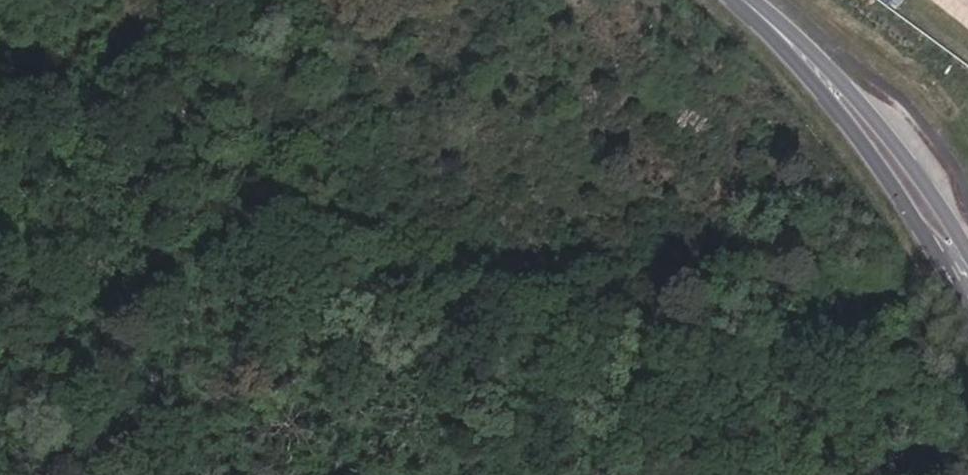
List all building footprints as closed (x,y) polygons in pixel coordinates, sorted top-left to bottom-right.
[(967,39),(967,4),(963,0),(920,0),(967,39)]
